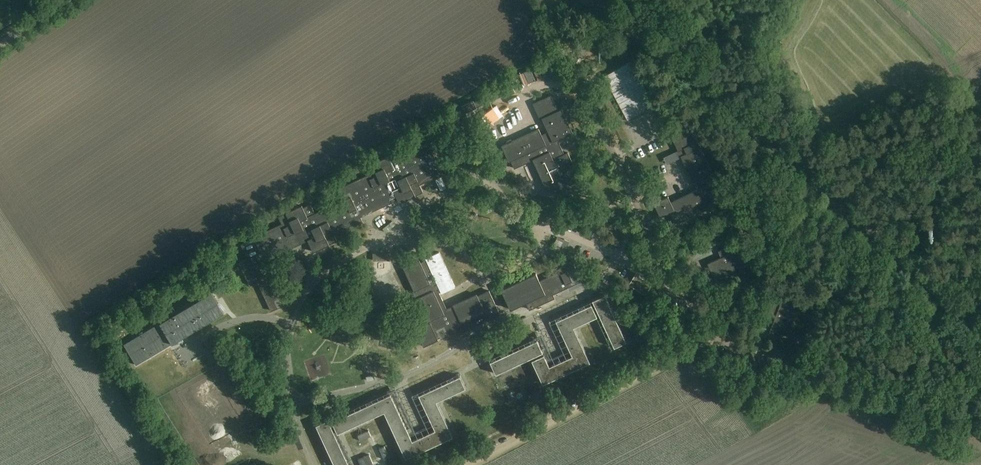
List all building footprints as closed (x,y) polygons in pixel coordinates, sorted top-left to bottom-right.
[(631,62),(604,77),(627,121),(655,106),(631,62)] [(563,78),(558,66),(549,70),(554,82),(563,78)] [(545,103),(543,99),(533,104),(541,119),(543,118),(550,133),(542,137),(539,129),(512,141),(511,140),(507,142),(508,143),(502,146),(509,162),(513,160),(515,163),(513,164),(515,169),(533,160),(548,191),(569,181),(571,185),(577,182),(578,184),(585,181),(582,174),(575,177),(568,162),(572,161),(568,153),(564,154),(558,139),(573,132),(562,109),(558,111),(553,99),(545,103)] [(714,176),(693,129),(673,139),(694,185),(697,184),(699,189),(671,202),(668,197),(654,203),(661,216),(670,212),(675,224),(722,202),(711,178),(714,176)] [(434,150),(430,142),(390,160),(388,157),(365,167),(368,175),(340,188),(347,203),(317,217),(311,204),(303,208),(302,206),(279,216),(282,224),(253,237),(254,239),(241,245),(247,259),(240,262),(251,286),(258,282),(271,311),(283,305),(281,299),(288,296),(269,254),(307,237),(314,252),(337,241),(333,233),(362,220),(361,217),(398,199),(400,203),(423,192),(420,184),(448,171),(443,159),(437,162),(432,151),(434,150)] [(560,237),(557,247),(568,250),(571,241),(560,237)] [(730,253),(727,247),(718,251),(721,257),(708,263),(716,282),(725,278),(724,276),(745,266),(737,250),(730,253)] [(440,289),(442,294),(455,287),(439,252),(426,258),(430,267),(428,268),(430,272),(432,271),(437,284),(436,285),(438,290),(440,289)] [(421,262),(420,260),(404,267),(414,290),(413,291),(417,299),(418,299),(429,323),(416,329),(424,346),(438,340),(437,338),(440,337),(441,339),(460,330),(461,332),(469,328),(468,326),(472,324),(469,319),(485,312),(488,320),(500,314),(489,291),(478,296),(477,294),(453,305),(454,307),(447,310),(438,290),(436,285),(430,272),(428,268),(425,261),(421,262)] [(582,281),(573,261),(565,265),(567,271),(562,273),(561,271),(539,281),(536,273),(502,289),(511,309),(526,302),(530,309),(548,301),(546,295),(551,292),(552,294),(582,281)] [(636,274),(629,285),(645,295),(653,284),(636,274)] [(593,300),(614,347),(627,342),(605,294),(593,300)] [(799,305),(782,298),(780,306),(774,303),(770,313),(776,315),(771,329),(788,335),(799,305)] [(592,304),(556,321),(572,355),(550,366),(544,354),(532,360),(543,384),(590,362),(574,327),(597,316),(592,304)] [(490,362),(496,374),(543,352),(537,340),(490,362)] [(529,360),(497,375),(499,378),(531,364),(529,360)] [(323,366),(312,369),(315,381),(326,378),(323,366)] [(338,433),(384,412),(406,458),(453,436),(437,401),(466,388),(460,376),(419,395),(435,430),(412,440),(391,394),(332,421),(338,433)] [(450,400),(469,392),(468,389),(449,397),(450,400)] [(316,425),(335,464),(350,464),(328,419),(316,425)]
